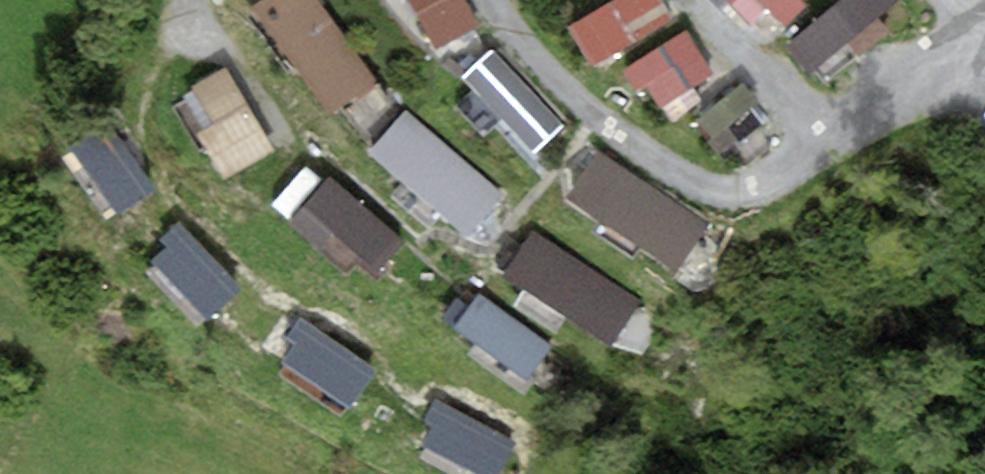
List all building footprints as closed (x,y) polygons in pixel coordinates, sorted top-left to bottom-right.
[(257,12),(326,116),(375,83),(320,0),(275,0),(257,12)] [(435,43),(478,22),(467,0),(413,0),(435,43)] [(573,26),(595,64),(673,18),(662,0),(617,0),(573,26)] [(760,42),(795,13),(784,0),(724,0),(760,42)] [(788,56),(814,86),(907,8),(900,0),(855,0),(788,56)] [(689,29),(637,60),(663,103),(715,72),(689,29)] [(566,122),(493,48),(462,77),(536,152),(566,122)] [(228,66),(192,87),(237,163),(273,142),(228,66)] [(744,82),(700,117),(726,150),(770,115),(744,82)] [(507,197),(405,107),(366,151),(468,240),(507,197)] [(107,119),(67,146),(112,212),(152,185),(107,119)] [(708,222),(599,152),(568,200),(677,269),(708,222)] [(406,238),(330,176),(292,223),(368,284),(406,238)] [(640,298),(531,228),(503,272),(612,342),(640,298)] [(240,286),(190,234),(158,264),(208,317),(240,286)] [(552,342),(483,293),(456,331),(525,380),(552,342)] [(373,368),(311,325),(284,363),(347,406),(373,368)] [(445,406),(426,446),(486,473),(500,473),(516,440),(445,406)]
